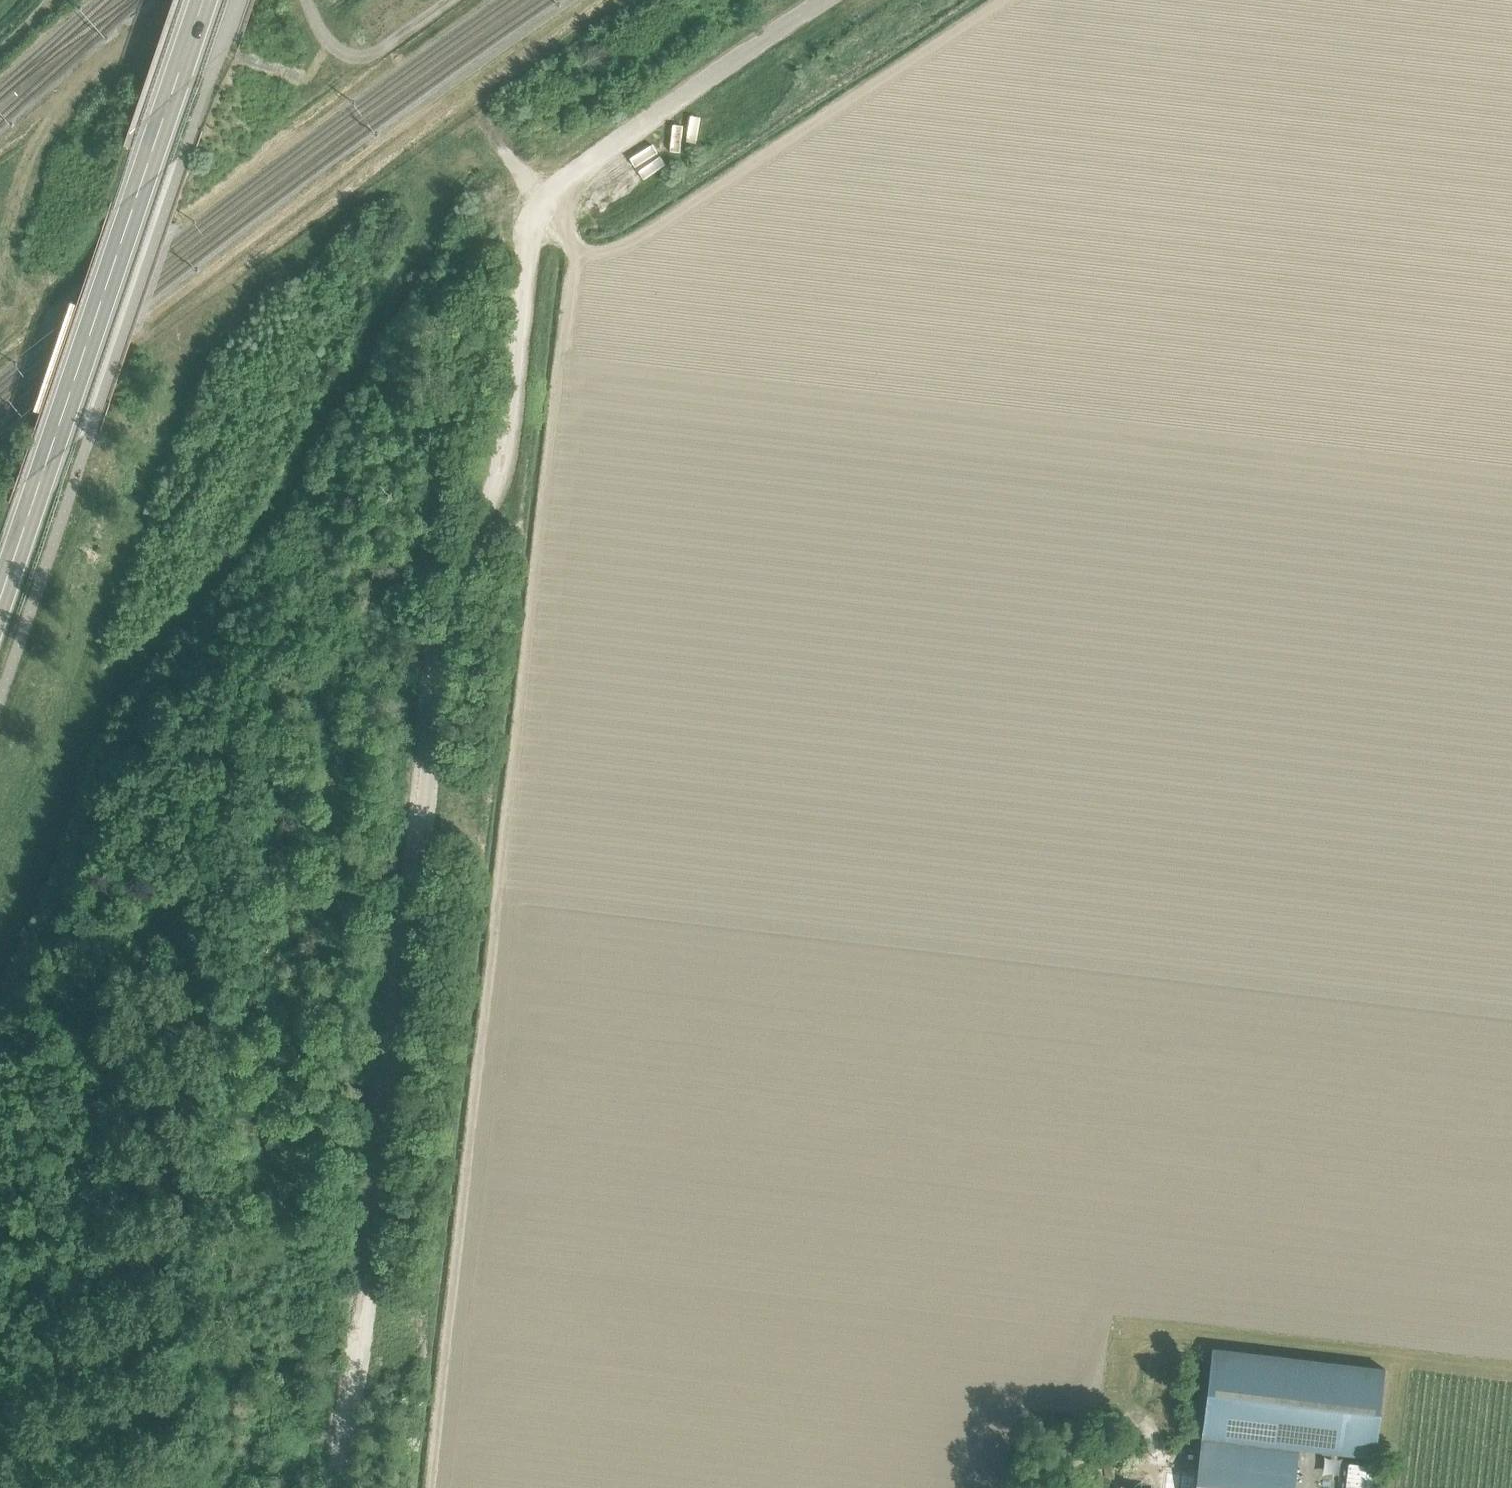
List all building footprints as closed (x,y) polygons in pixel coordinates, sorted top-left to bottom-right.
[(1329,1451),(1374,1457),(1385,1368),(1211,1348),(1195,1487),(1293,1487),(1297,1447),(1329,1451)] [(1347,1462),(1346,1475),(1372,1478),(1373,1465),(1347,1462)] [(1344,1487),(1348,1487),(1370,1487),(1372,1478),(1346,1475),(1344,1487)]
